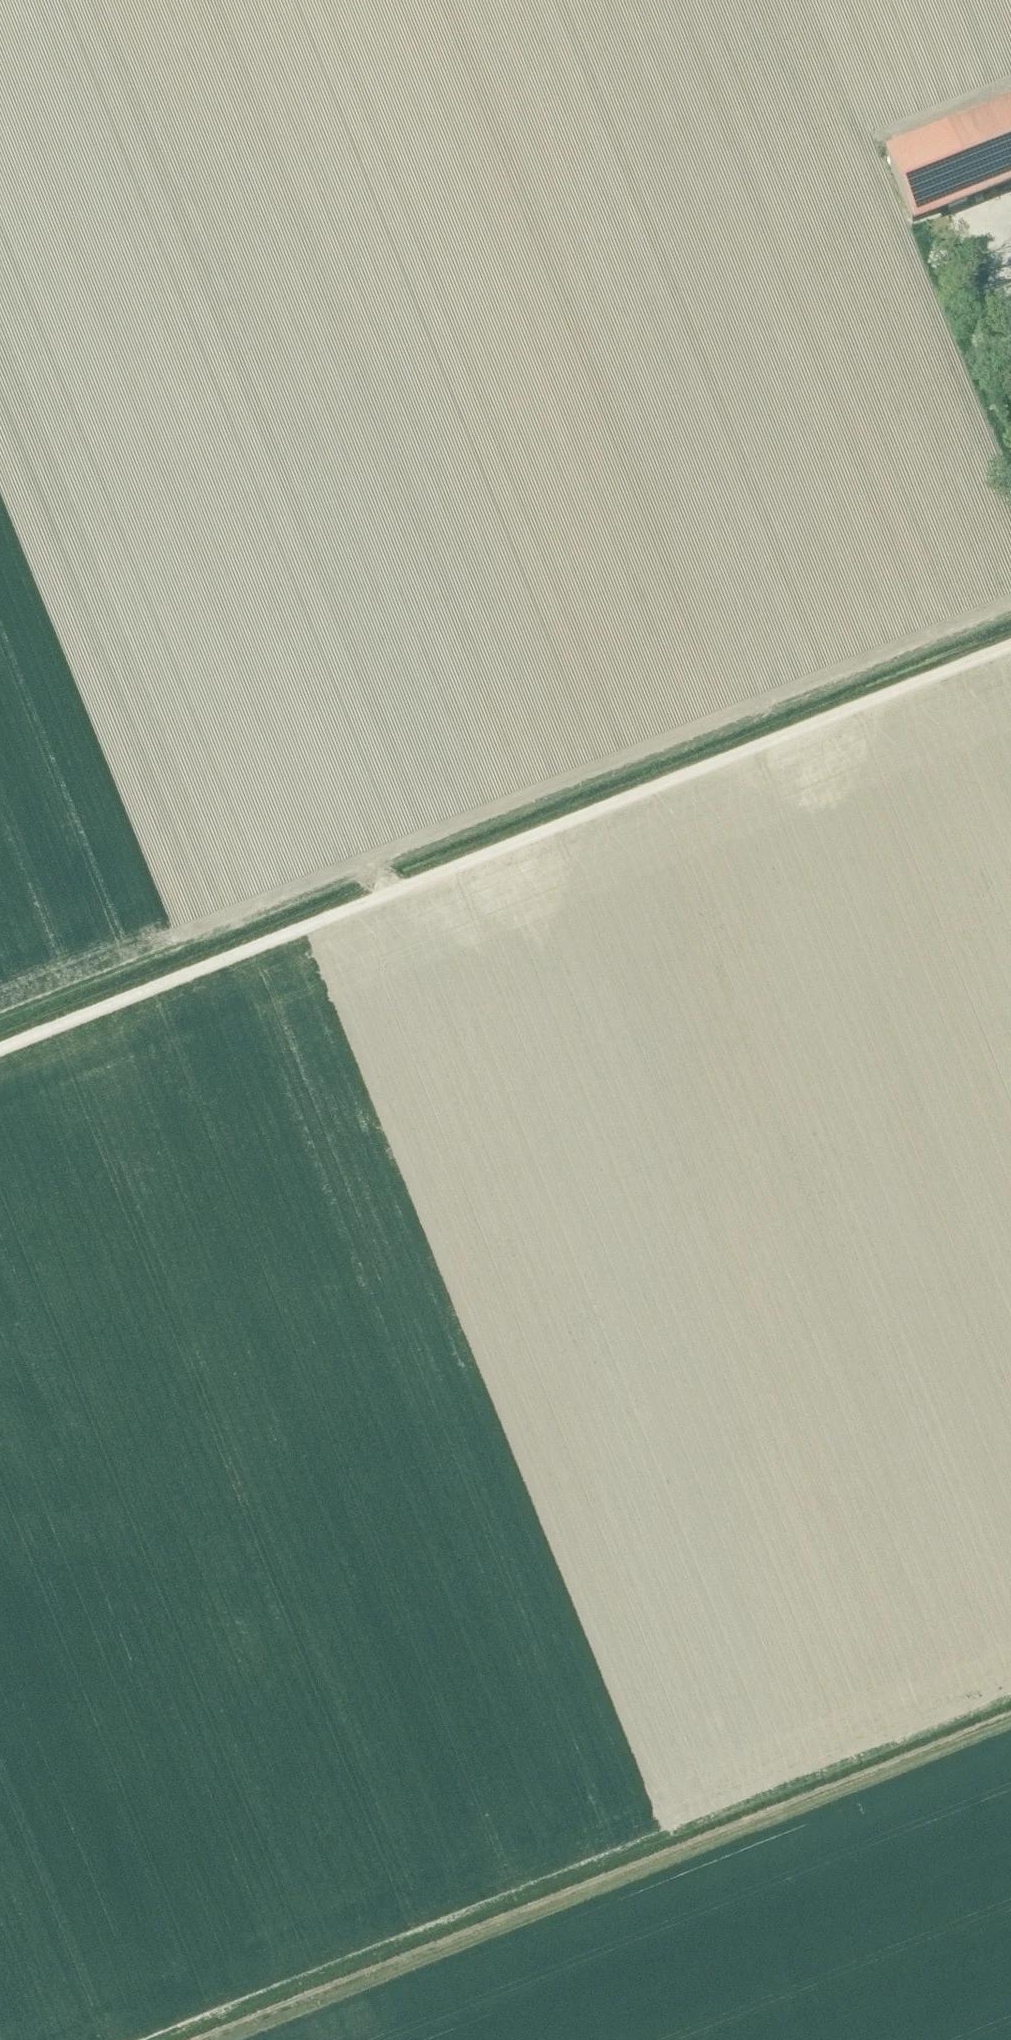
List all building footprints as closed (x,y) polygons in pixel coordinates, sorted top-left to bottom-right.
[(1010,187),(1010,113),(946,139),(972,203),(1010,187)]
